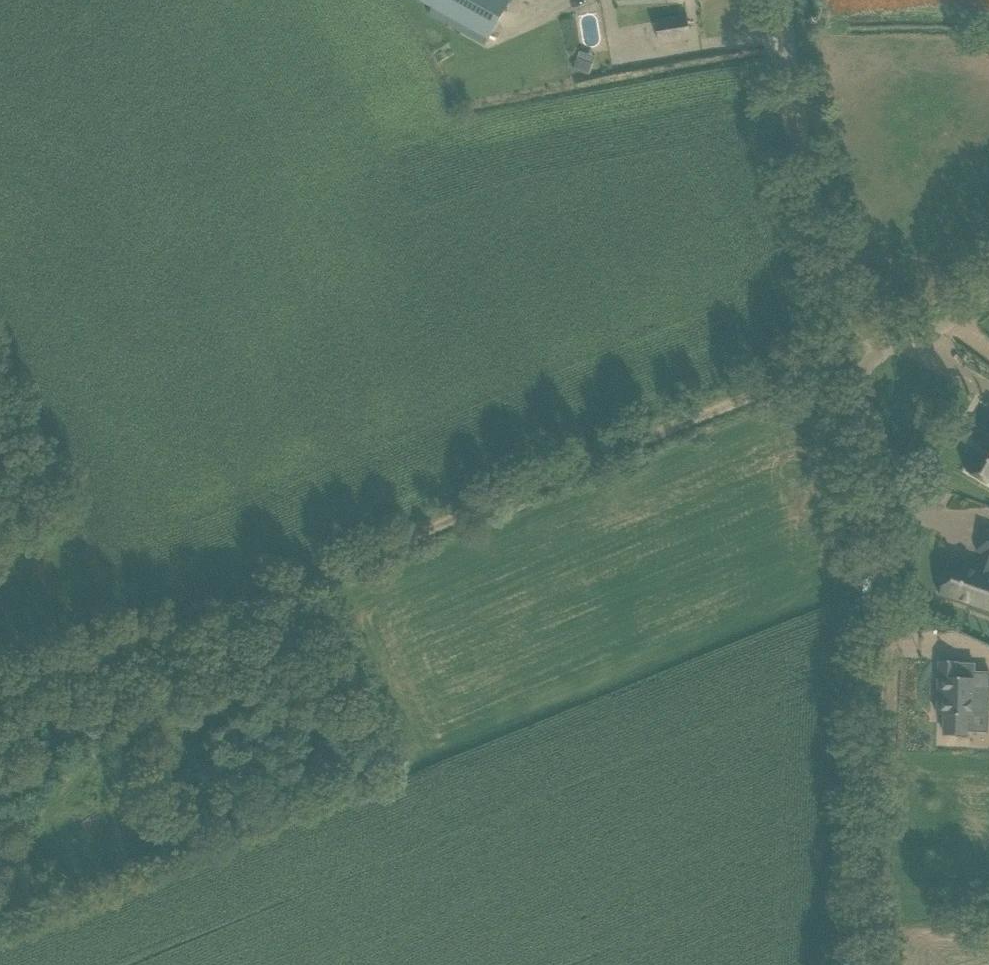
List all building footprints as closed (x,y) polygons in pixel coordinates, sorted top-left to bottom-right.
[(510,0),(423,0),(489,37),(510,0)] [(687,15),(656,20),(660,44),(691,38),(687,15)] [(985,431),(988,433),(966,471),(988,484),(988,424),(985,431)] [(970,609),(988,616),(988,528),(985,526),(977,551),(982,553),(976,568),(952,559),(940,595),(971,607),(970,609)] [(959,661),(939,661),(938,678),(941,679),(941,696),(938,696),(937,714),(945,715),(944,734),(968,735),(969,716),(982,716),(983,700),(988,701),(988,673),(975,672),(975,664),(959,663),(959,661)] [(976,746),(988,746),(988,727),(976,727),(976,746)]
